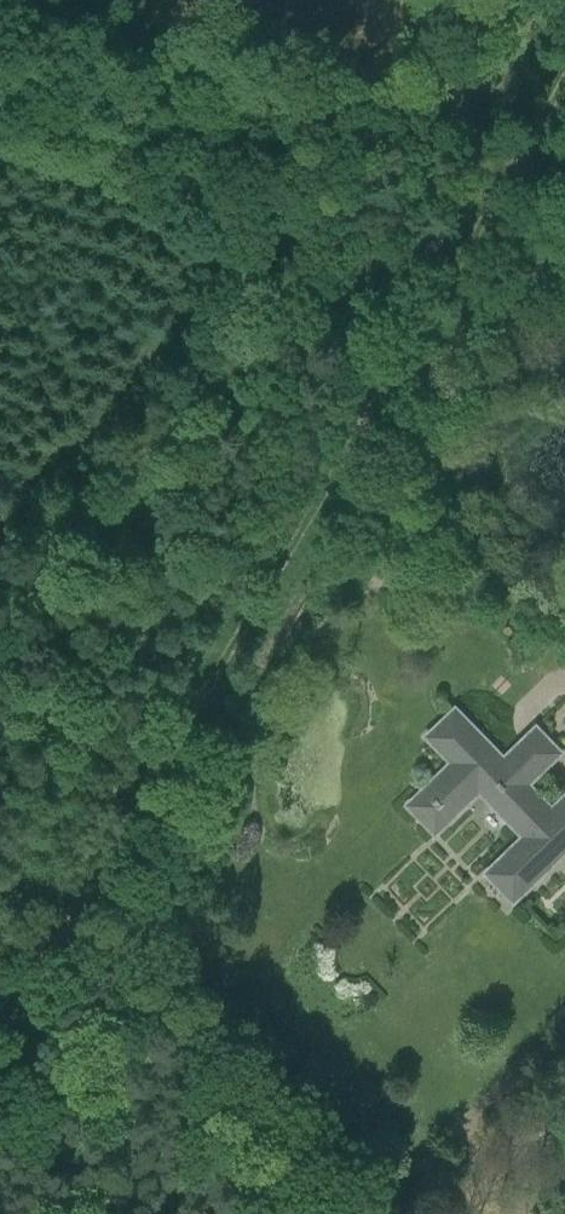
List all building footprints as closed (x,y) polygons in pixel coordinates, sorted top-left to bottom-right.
[(514,899),(564,849),(564,799),(552,812),(525,784),(542,768),(520,745),(504,762),(498,756),(500,753),(490,743),(487,745),(455,712),(444,722),(452,730),(437,745),(454,763),(426,791),(435,800),(433,802),(439,808),(441,807),(451,816),(479,789),(501,811),(499,813),(509,824),(511,822),(526,837),(489,873),(514,899)]
